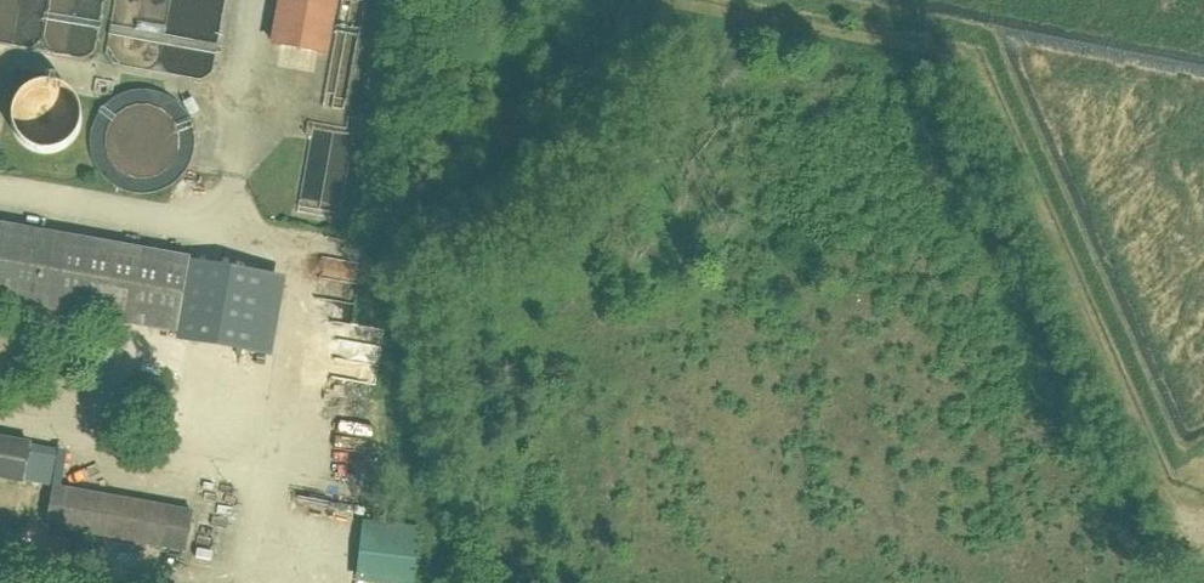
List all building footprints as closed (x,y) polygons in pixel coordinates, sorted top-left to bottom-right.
[(269,42),(328,52),(336,0),(276,0),(269,42)] [(168,68),(209,80),(215,57),(174,46),(168,68)] [(312,133),(306,201),(345,205),(351,136),(312,133)] [(176,324),(189,256),(190,250),(0,218),(0,294),(176,324)] [(286,274),(189,256),(176,324),(174,337),(270,356),(286,274)] [(0,429),(0,468),(21,472),(27,434),(0,429)] [(45,517),(182,541),(189,504),(52,480),(45,517)] [(362,518),(354,580),(379,582),(413,582),(421,525),(362,518)] [(96,556),(98,544),(44,534),(36,575),(76,582),(93,582),(98,557),(96,556)]
